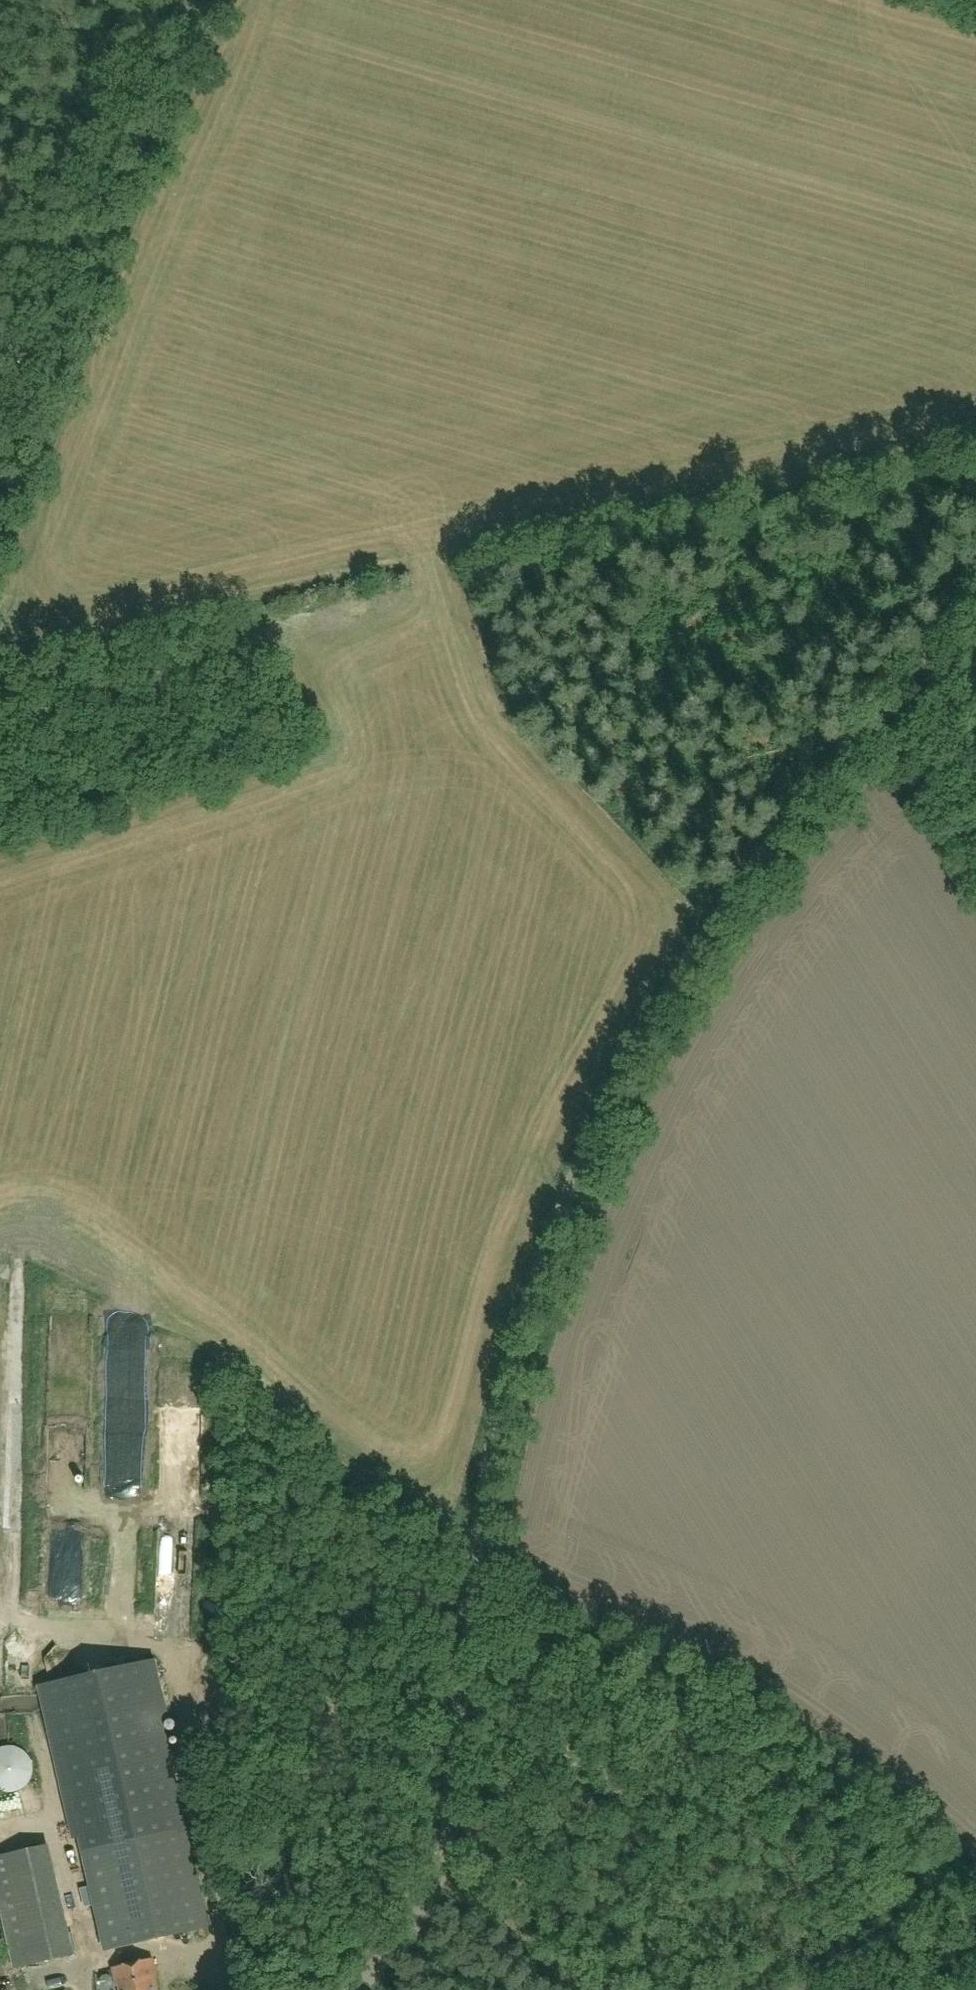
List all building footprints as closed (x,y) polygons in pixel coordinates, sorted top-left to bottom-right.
[(115,1659),(118,1672),(134,1669),(132,1656),(115,1659)] [(205,1929),(185,1844),(188,1844),(150,1678),(50,1701),(88,1867),(107,1952),(205,1929)] [(32,1770),(31,1763),(27,1756),(21,1751),(13,1748),(5,1748),(0,1750),(0,1791),(5,1793),(13,1793),(21,1790),(27,1785),(31,1778),(32,1770)] [(0,1858),(0,1914),(12,1970),(63,1959),(39,1849),(0,1858)] [(110,1968),(115,1988),(118,1988),(118,1989),(157,1989),(154,1980),(156,1980),(151,1958),(110,1968)]
